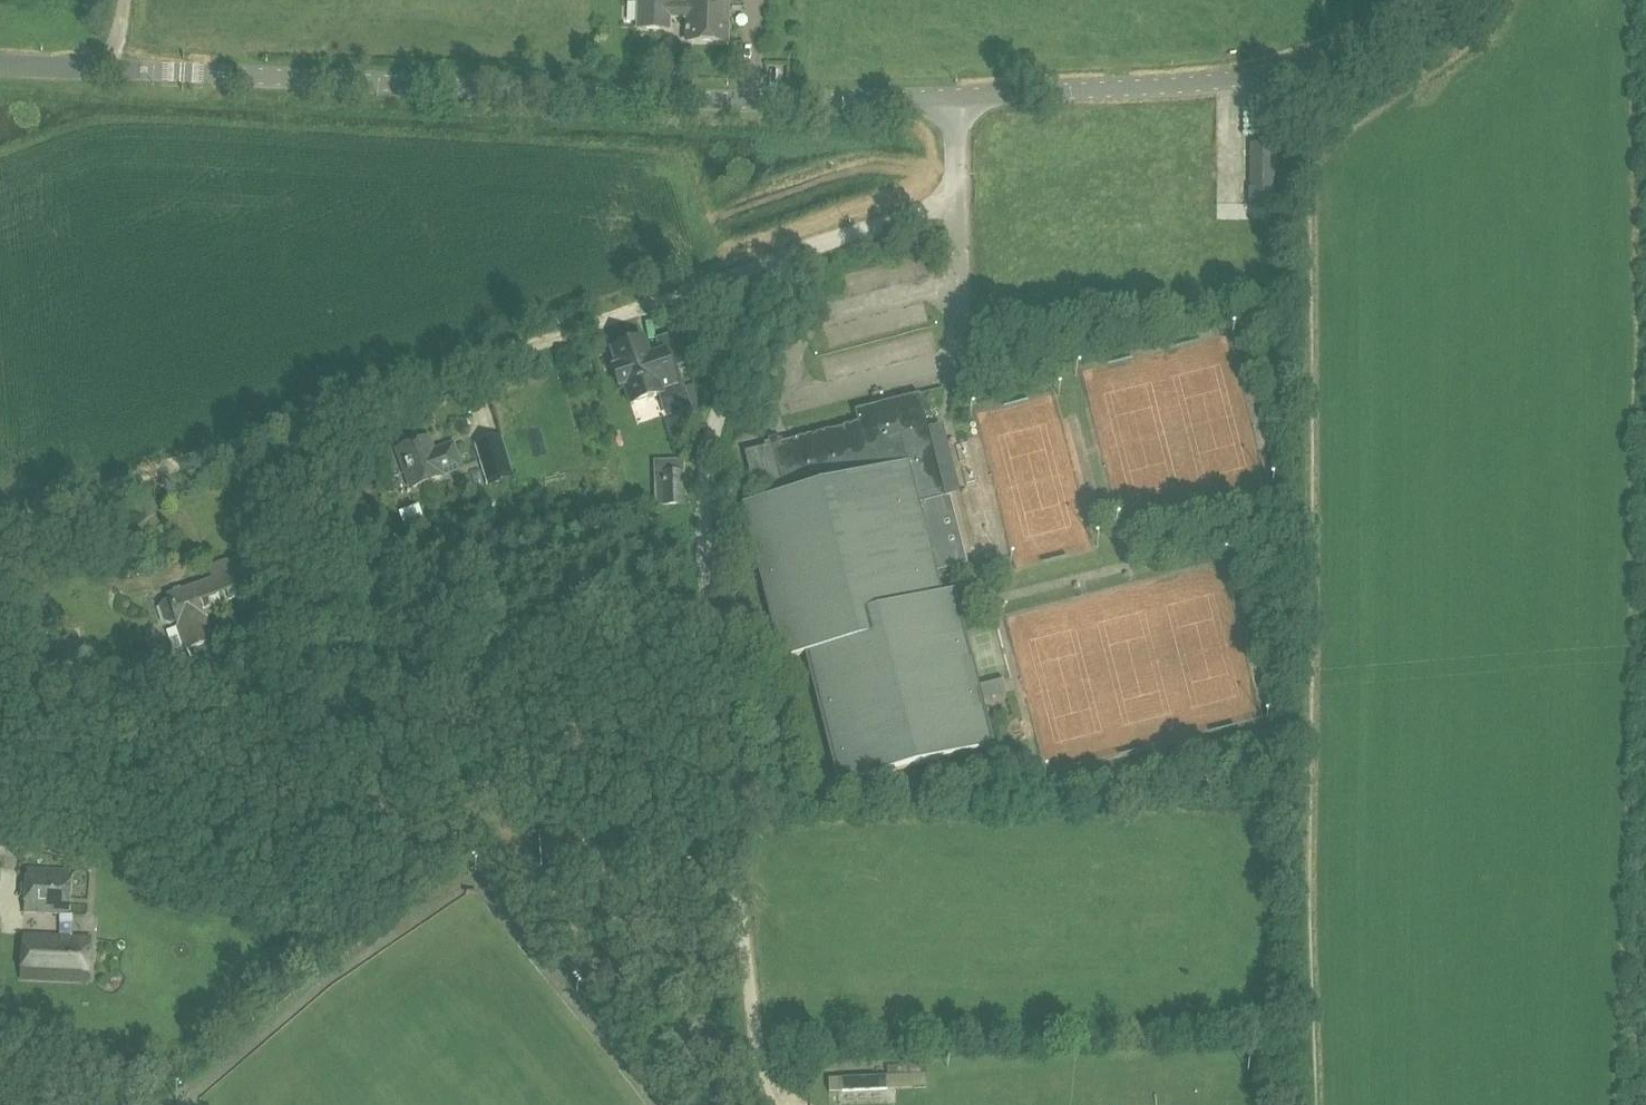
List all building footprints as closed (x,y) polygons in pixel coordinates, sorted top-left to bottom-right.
[(637,28),(669,29),(669,18),(687,18),(686,41),(726,42),(727,0),(687,0),(687,4),(669,4),(670,0),(638,0),(637,28)] [(1250,207),(1273,208),(1274,145),(1250,144),(1250,207)] [(643,339),(612,350),(618,367),(614,368),(620,387),(624,386),(631,404),(661,394),(663,399),(679,393),(664,351),(649,356),(643,339)] [(838,784),(995,744),(983,698),(1006,693),(1003,679),(980,685),(955,589),(942,592),(920,503),(945,496),(919,394),(854,410),(857,423),(745,452),(751,474),(764,470),(770,496),(756,499),(742,503),(781,658),(805,652),(838,784)] [(474,442),(488,485),(515,476),(502,434),(474,442)] [(427,437),(398,448),(412,487),(441,476),(440,473),(459,466),(452,445),(436,451),(431,449),(427,437)] [(660,472),(662,507),(687,506),(685,471),(660,472)] [(429,512),(410,519),(417,537),(435,530),(429,512)] [(199,656),(195,645),(212,640),(204,615),(243,601),(244,605),(260,599),(244,552),(208,565),(213,579),(167,595),(168,599),(164,600),(160,605),(166,622),(172,623),(176,622),(185,649),(187,648),(191,658),(199,656)] [(68,913),(71,869),(27,867),(23,911),(68,913)] [(87,981),(91,937),(23,933),(20,977),(87,981)] [(862,1063),(814,1064),(814,1077),(872,1076),(871,1063),(862,1063)] [(842,1081),(829,1081),(829,1095),(843,1094),(842,1081)]
